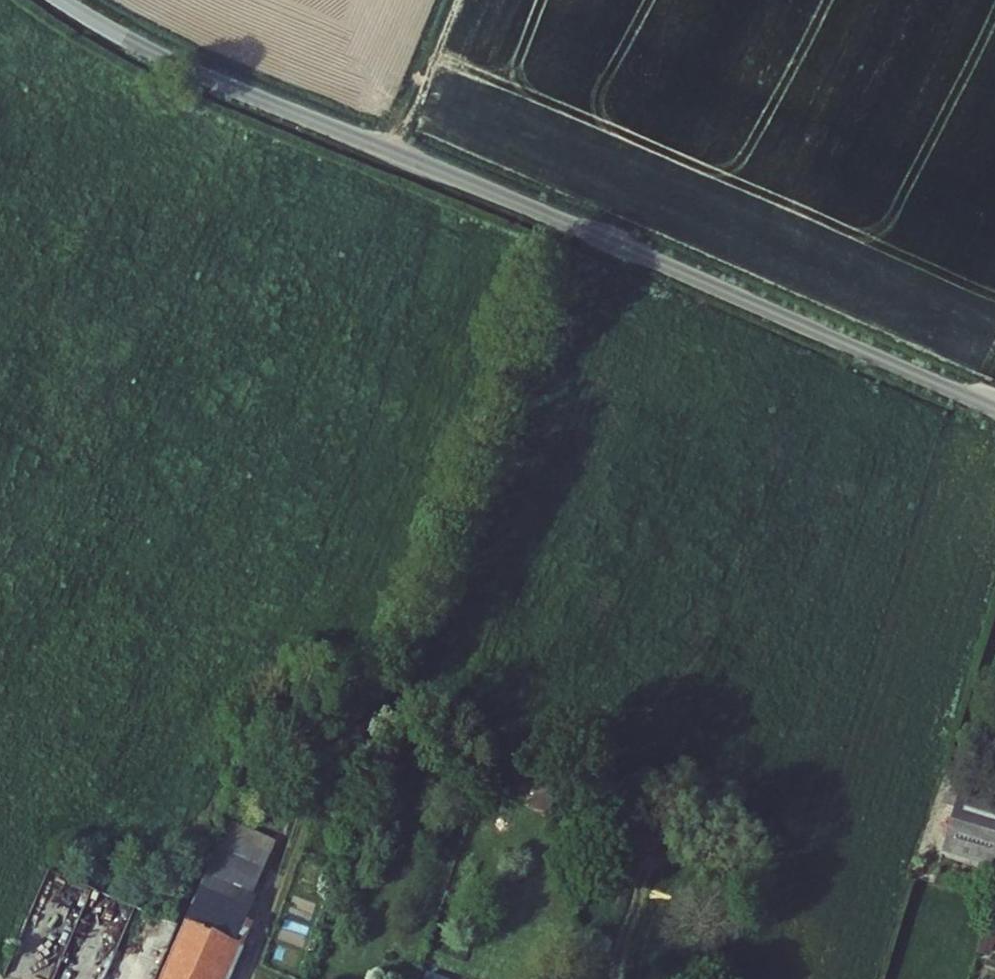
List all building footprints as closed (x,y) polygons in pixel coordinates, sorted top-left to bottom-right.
[(994,871),(994,805),(962,795),(944,853),(994,871)] [(166,978),(241,978),(255,947),(244,942),(256,916),(205,892),(166,978)] [(979,952),(992,956),(994,948),(994,921),(989,919),(979,952)]
